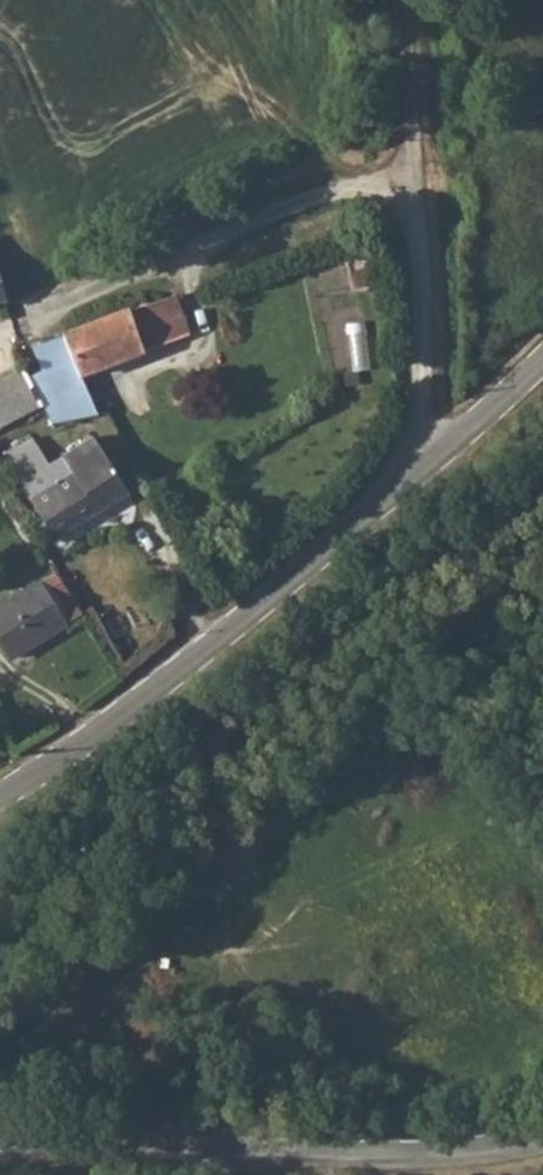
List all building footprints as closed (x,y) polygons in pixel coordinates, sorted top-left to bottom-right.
[(9,306),(0,282),(0,310),(9,306)] [(44,372),(31,377),(47,410),(54,426),(100,418),(83,379),(146,354),(146,352),(155,348),(190,337),(181,310),(175,295),(35,345),(44,372)] [(0,382),(0,432),(47,410),(31,377),(28,369),(15,375),(0,382)] [(37,439),(7,458),(59,538),(131,488),(98,437),(54,467),(37,439)] [(43,583),(0,609),(0,640),(12,658),(67,625),(43,583)]
